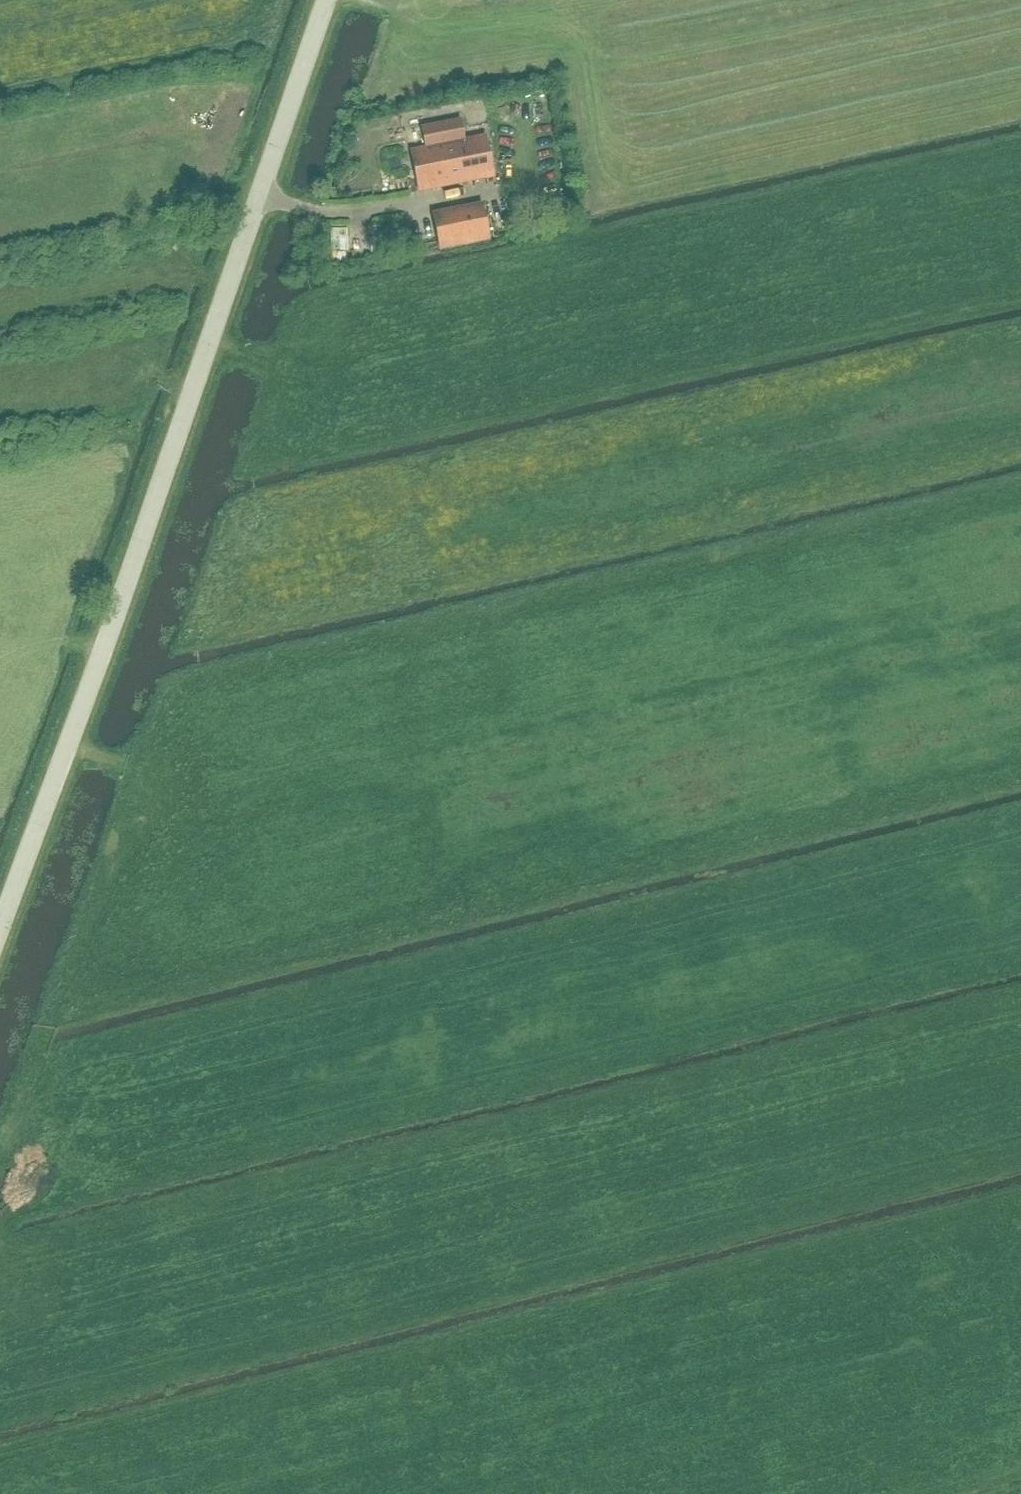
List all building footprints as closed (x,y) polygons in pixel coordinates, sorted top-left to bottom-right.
[(425,147),(411,150),(419,193),(493,178),(484,135),(466,139),(462,120),(421,128),(425,147)] [(439,247),(488,238),(481,204),(432,214),(439,247)]
